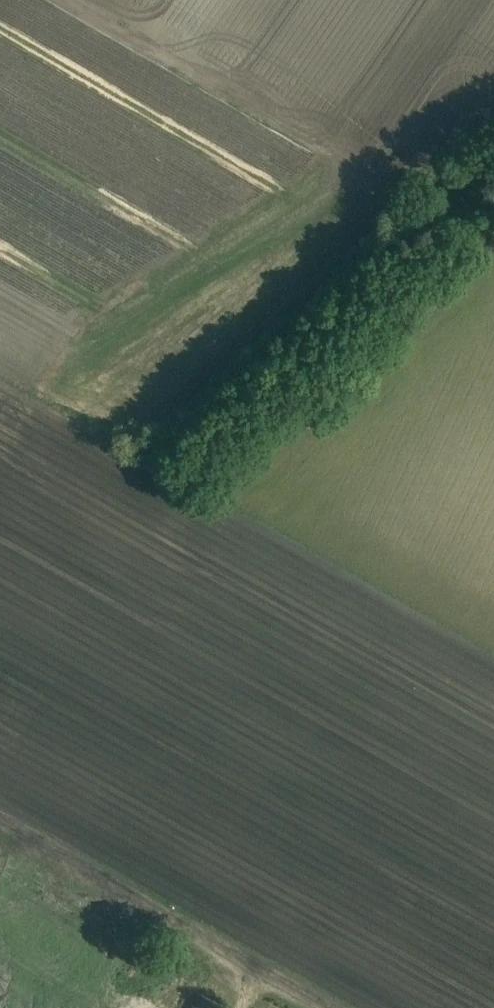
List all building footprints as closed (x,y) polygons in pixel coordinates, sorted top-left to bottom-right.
[(201,993),(193,1007),(221,1007),(223,1005),(201,993)]
